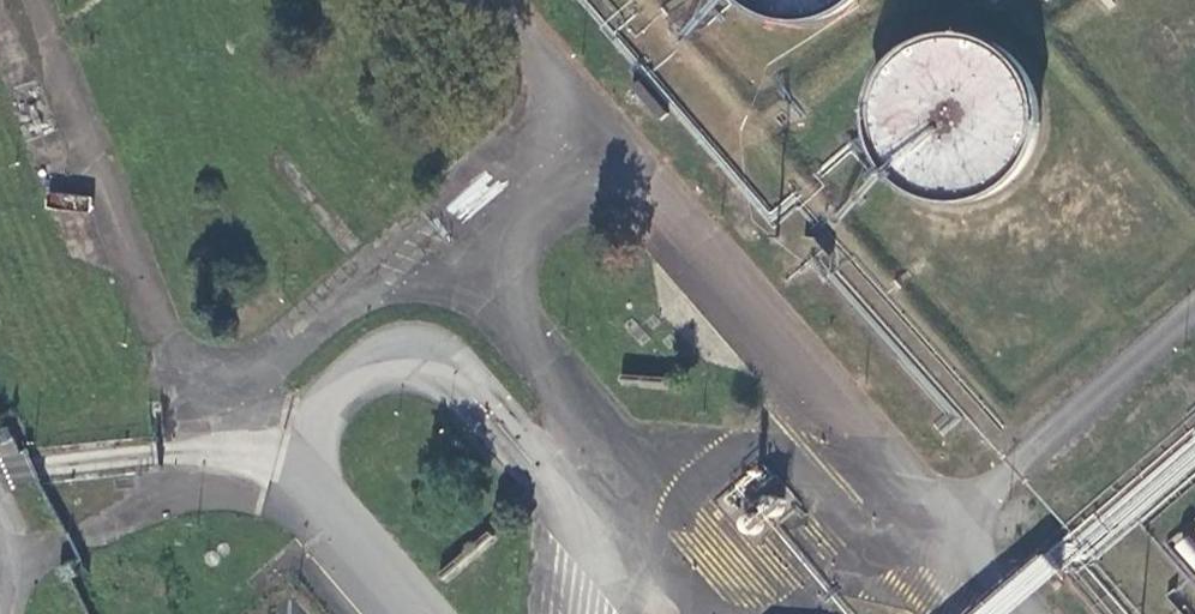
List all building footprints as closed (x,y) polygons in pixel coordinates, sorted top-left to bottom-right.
[(749,14),(771,24),(795,27),(818,24),(840,14),(857,0),(732,0),(749,14)] [(1029,83),(1015,64),(997,48),(974,39),(950,36),(927,40),(905,51),(887,67),(875,88),(869,111),(869,135),(876,158),(890,178),(908,194),(931,204),(955,207),(980,204),(1002,193),(1020,176),(1032,155),(1039,131),(1037,107),(1029,83)] [(760,464),(719,501),(753,537),(793,500),(760,464)] [(1171,548),(1194,573),(1194,525),(1171,548)]
